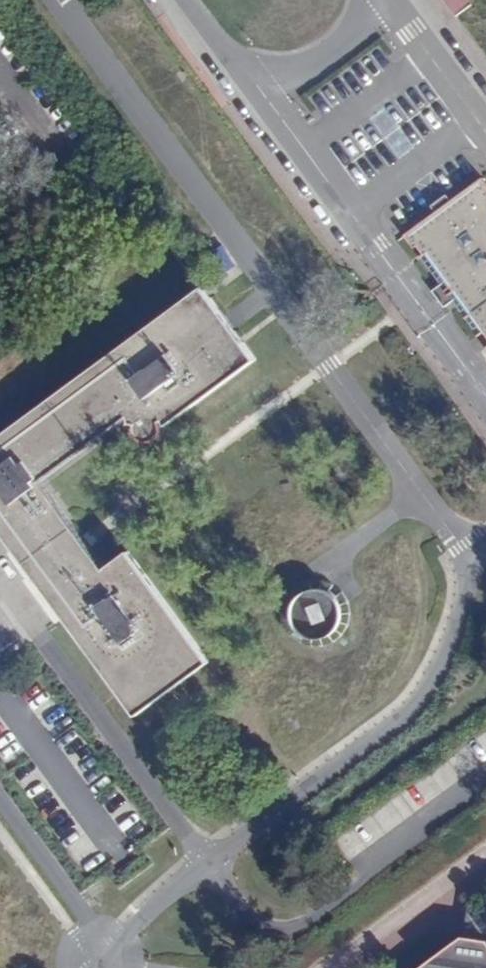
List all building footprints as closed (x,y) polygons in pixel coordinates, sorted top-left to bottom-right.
[(455,14),(472,1),(471,0),(445,0),(455,14)] [(485,179),(407,235),(443,285),(436,290),(432,283),(419,293),(427,304),(453,286),(456,290),(450,294),(485,343),(485,180),(485,179)] [(255,357),(245,343),(203,287),(0,437),(0,525),(34,570),(67,616),(139,712),(209,660),(129,551),(106,567),(91,547),(83,536),(41,477),(129,414),(131,417),(130,422),(136,423),(135,425),(136,429),(138,434),(142,436),(148,438),(154,437),(160,432),(161,429),(161,422),(160,418),(163,414),(169,422),(255,357)] [(291,630),(339,636),(344,592),(296,587),(291,630)] [(461,906),(457,942),(482,946),(485,943),(485,910),(461,906)] [(457,942),(422,967),(485,967),(485,943),(482,946),(457,942)]
